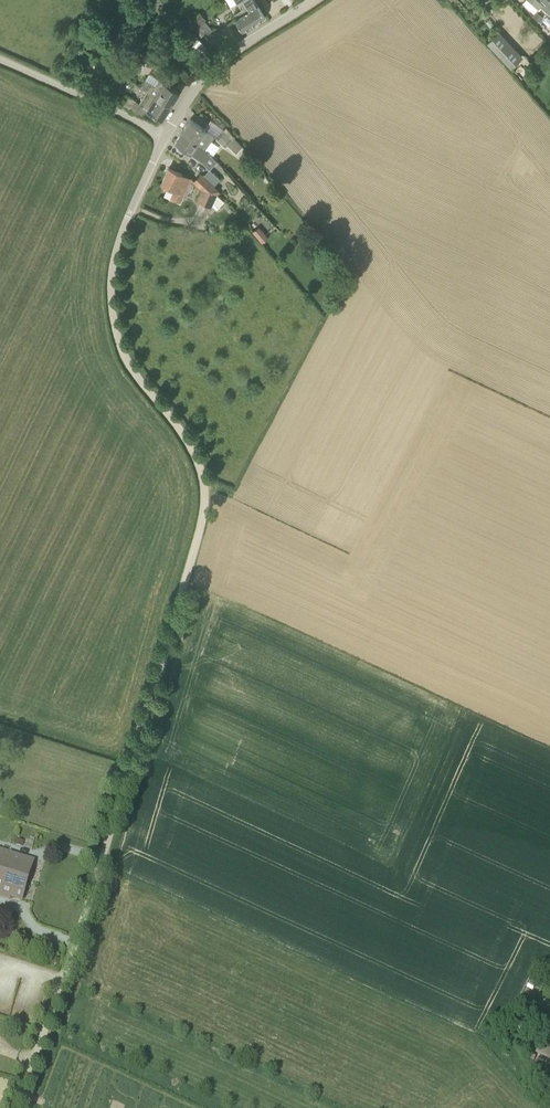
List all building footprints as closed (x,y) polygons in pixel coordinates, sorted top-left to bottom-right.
[(265,16),(256,0),(242,0),(249,10),(235,18),(242,30),(265,16)] [(199,11),(186,21),(194,30),(206,20),(199,11)] [(539,22),(543,17),(538,12),(533,17),(539,22)] [(510,70),(523,58),(499,32),(486,43),(510,70)] [(113,66),(126,74),(131,66),(118,58),(113,66)] [(152,95),(153,93),(171,105),(179,92),(148,72),(139,87),(146,91),(152,95)] [(108,96),(110,85),(101,84),(99,95),(108,96)] [(171,105),(153,93),(152,95),(146,91),(138,104),(135,101),(127,96),(123,104),(142,116),(147,108),(163,117),(171,105)] [(216,138),(217,138),(224,130),(224,129),(211,119),(205,128),(191,118),(182,131),(198,142),(196,144),(208,152),(209,151),(215,142),(212,140),(215,135),(217,137),(216,138)] [(217,138),(226,146),(228,144),(237,152),(243,146),(234,137),(233,138),(224,130),(217,138)] [(203,159),(208,152),(196,144),(198,142),(182,131),(176,140),(203,159)] [(185,195),(183,195),(191,177),(184,174),(169,167),(162,183),(167,185),(162,195),(181,204),(185,195)] [(214,185),(221,178),(210,169),(204,176),(214,185)] [(214,185),(204,176),(201,173),(194,181),(203,189),(198,200),(211,206),(219,190),(214,185)] [(263,242),(268,238),(258,227),(253,231),(263,242)] [(33,861),(0,851),(0,873),(27,881),(33,861)] [(27,881),(0,873),(0,894),(22,900),(27,881)] [(543,1039),(537,1053),(549,1059),(549,1042),(543,1039)]
